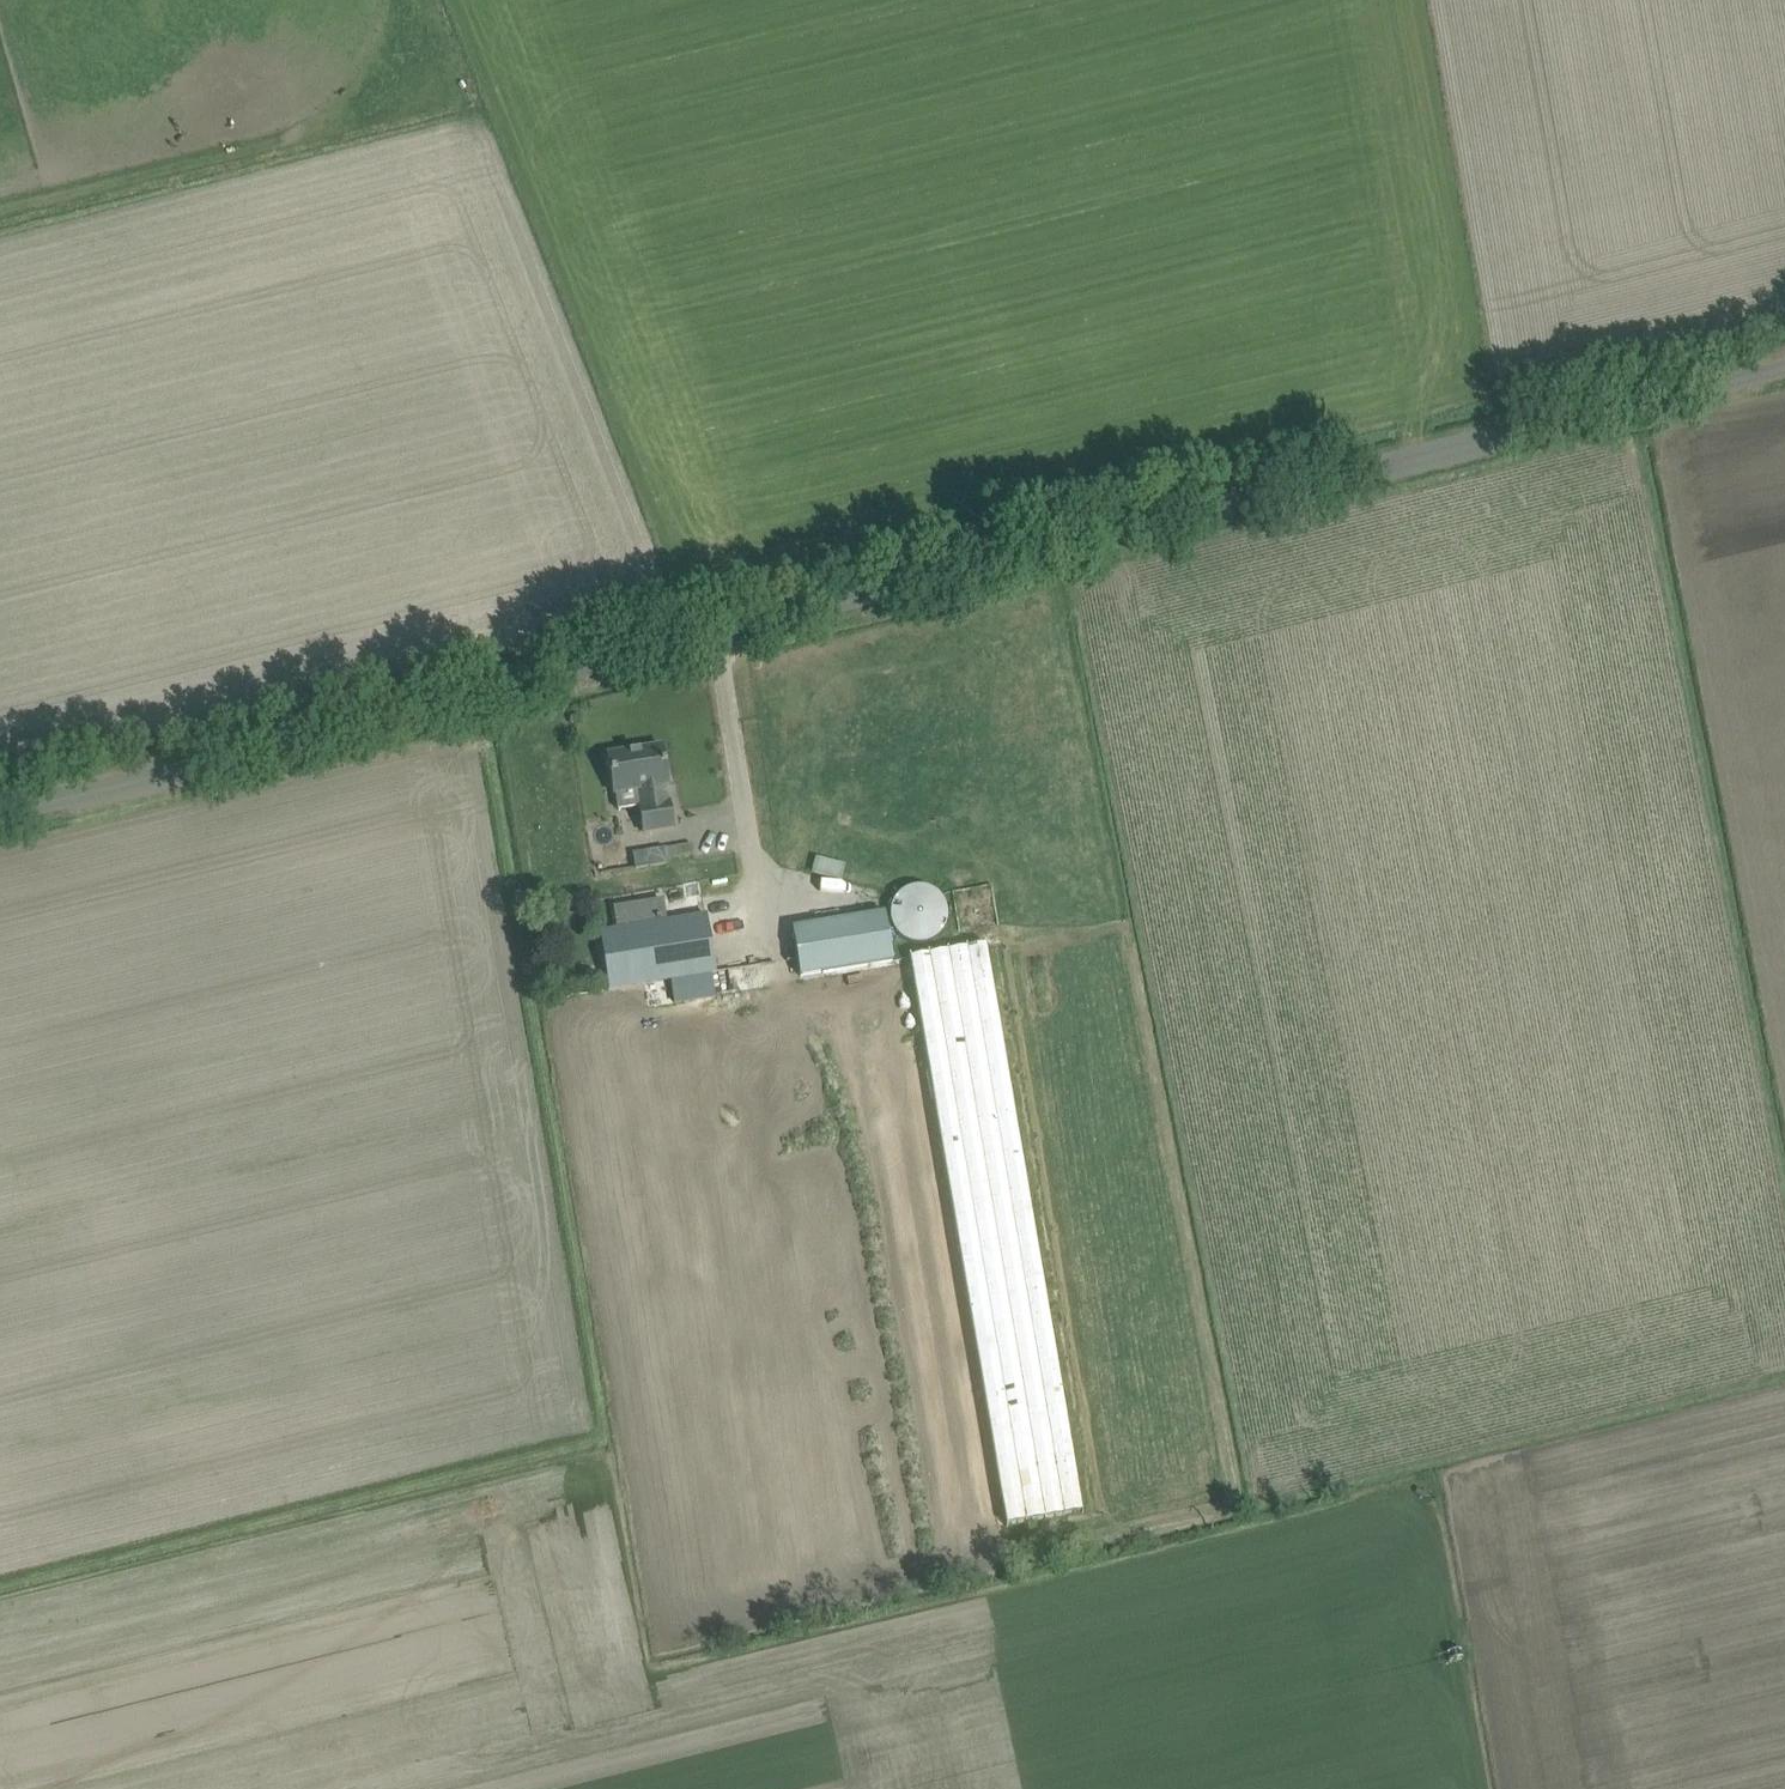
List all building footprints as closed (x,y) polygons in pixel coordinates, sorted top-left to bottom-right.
[(638,806),(643,835),(674,829),(669,801),(667,788),(668,787),(661,745),(607,754),(614,795),(637,791),(640,806),(638,806)] [(665,848),(649,851),(652,867),(668,864),(667,857),(665,848)] [(840,882),(845,862),(817,856),(813,875),(840,882)] [(946,926),(948,920),(948,914),(947,908),(944,902),(940,897),(933,891),(926,888),(918,887),(911,888),(904,891),(898,896),(893,902),(891,908),(890,915),(891,922),(894,931),(900,937),(906,942),(912,944),(921,945),(928,943),(935,940),(940,935),(944,930),(946,926)] [(844,971),(893,963),(885,913),(793,929),(801,978),(844,971)] [(716,973),(706,916),(599,933),(609,990),(671,980),(675,1004),(714,997),(710,973),(716,973)] [(986,946),(910,959),(1007,1526),(1083,1513),(986,946)]
